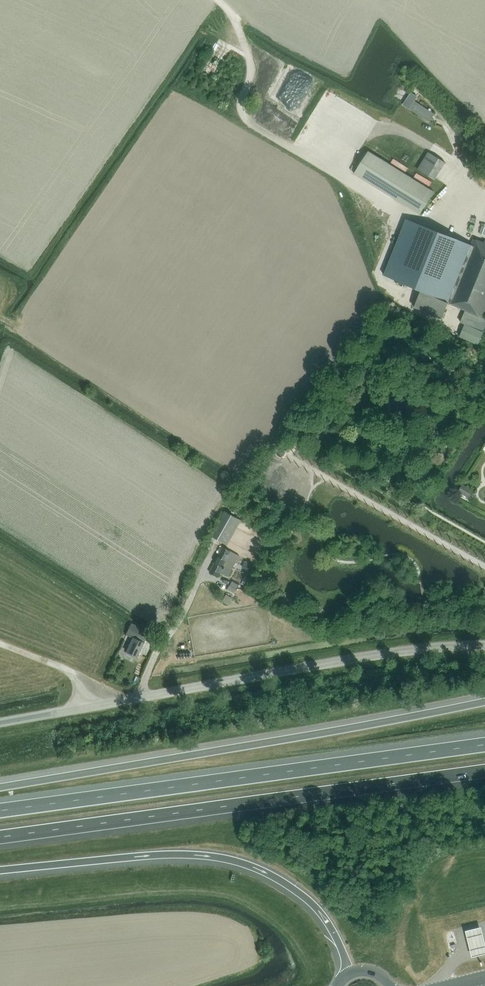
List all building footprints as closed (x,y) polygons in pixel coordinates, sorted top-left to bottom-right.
[(430,121),(434,114),(414,101),(410,108),(430,121)] [(417,130),(419,126),(403,119),(401,123),(417,130)] [(439,136),(434,143),(444,149),(448,142),(439,136)] [(420,214),(434,192),(368,151),(355,174),(420,214)] [(435,180),(446,163),(429,152),(418,169),(435,180)] [(444,234),(407,219),(384,275),(450,302),(449,303),(466,310),(482,317),(484,311),(484,241),(484,243),(474,239),(471,245),(444,234)] [(482,317),(466,310),(461,322),(465,324),(460,336),(479,345),(484,331),(484,319),(482,317)] [(470,498),(474,491),(463,484),(459,492),(470,498)] [(225,544),(239,519),(225,511),(211,536),(225,544)] [(228,576),(239,556),(223,547),(210,572),(219,577),(221,573),(228,576)] [(237,589),(229,585),(227,590),(235,594),(237,589)] [(137,656),(146,637),(141,635),(144,630),(131,623),(126,634),(133,638),(126,651),(137,656)] [(466,927),(467,931),(469,940),(472,951),(473,955),(481,953),(484,952),(484,936),(482,927),(481,923),(474,925),(466,927)]
